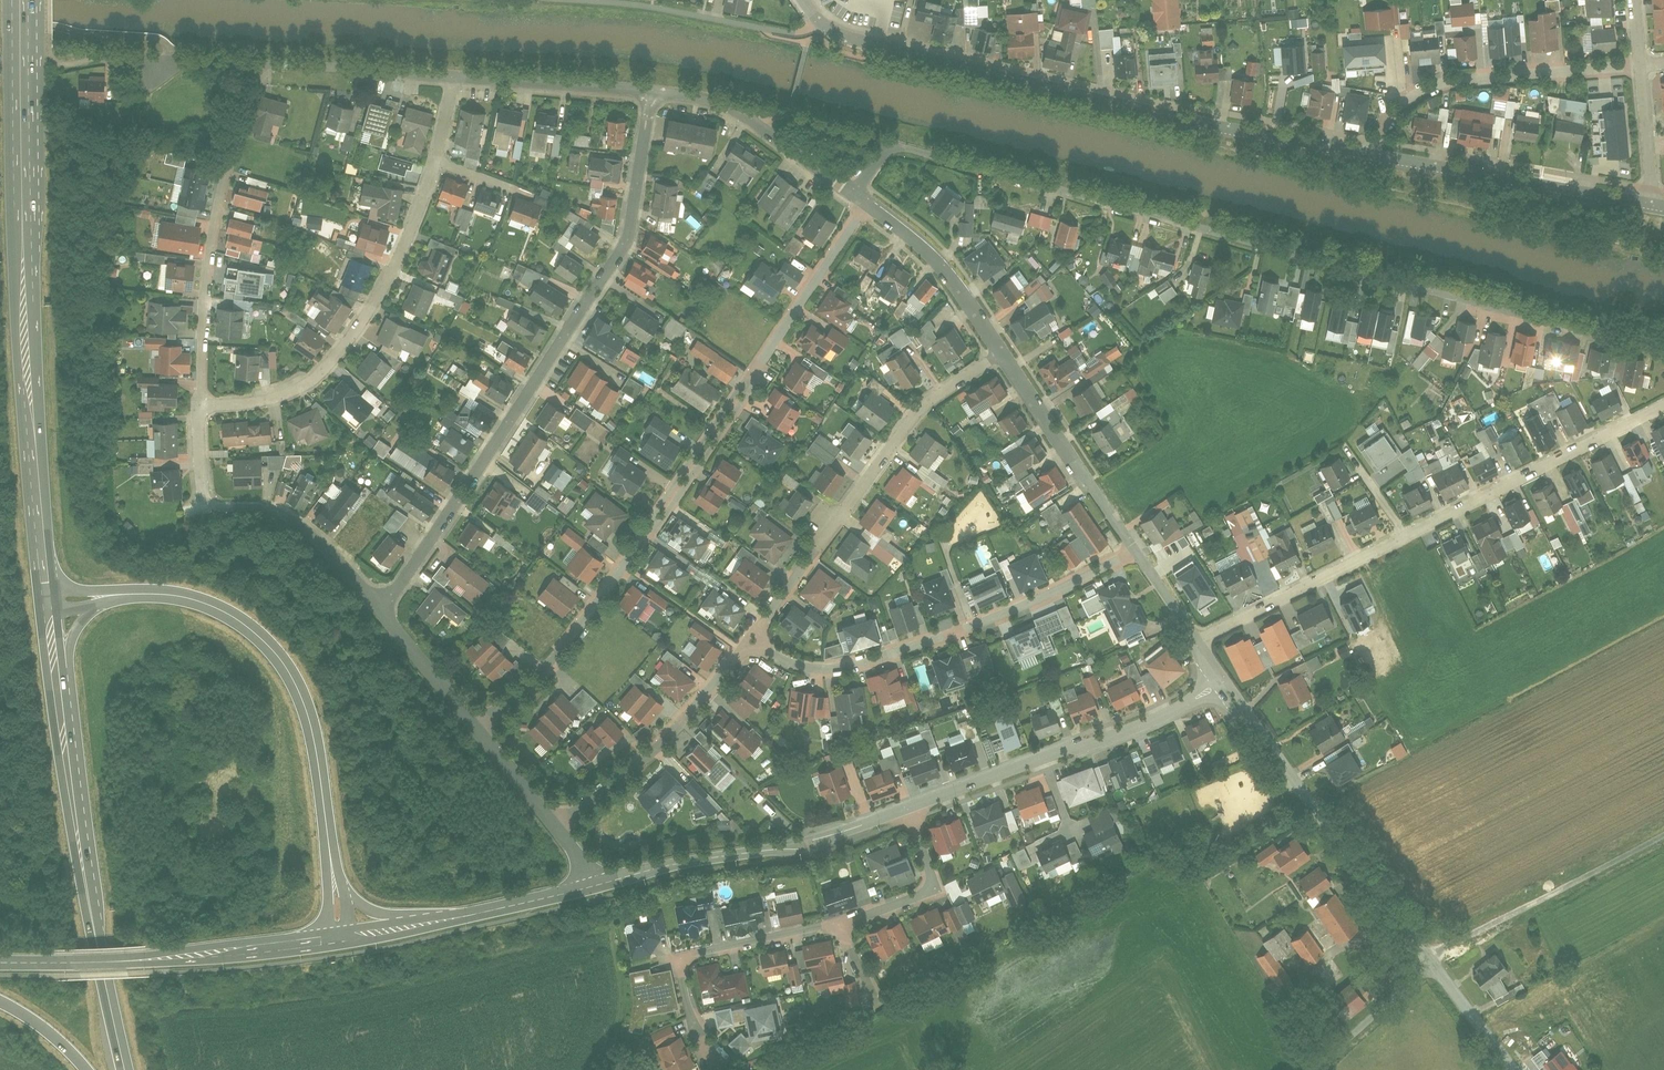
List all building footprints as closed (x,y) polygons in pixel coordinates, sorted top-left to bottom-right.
[(725,7),(747,11),(749,0),(726,0),(725,7)] [(1178,0),(1152,0),(1154,31),(1180,28),(1178,0)] [(1654,21),(1663,21),(1663,0),(1653,0),(1654,21)] [(1058,1),(1054,25),(1087,32),(1092,8),(1058,1)] [(921,2),(916,22),(935,27),(940,6),(921,2)] [(1586,19),(1614,16),(1613,3),(1585,5),(1586,19)] [(1476,26),(1474,5),(1451,7),(1453,28),(1476,26)] [(935,27),(932,42),(951,46),(959,10),(940,6),(935,27)] [(1389,9),(1364,11),(1365,32),(1391,30),(1389,9)] [(1040,34),(1038,13),(1011,15),(1012,36),(1009,36),(1010,60),(1034,58),(1033,35),(1040,34)] [(1531,54),(1559,52),(1557,14),(1528,16),(1531,54)] [(1654,21),(1656,46),(1663,45),(1663,21),(1654,21)] [(1401,24),(1401,35),(1410,34),(1410,23),(1401,24)] [(1519,24),(1503,25),(1503,28),(1505,55),(1521,54),(1519,24)] [(1362,42),(1362,27),(1350,28),(1351,43),(1362,42)] [(1503,28),(1487,29),(1489,59),(1505,58),(1505,55),(1503,28)] [(998,34),(979,29),(975,46),(978,47),(977,50),(994,54),(998,34)] [(1618,53),(1616,30),(1591,32),(1593,55),(1618,53)] [(1065,31),(1060,49),(1048,45),(1042,68),(1067,74),(1077,34),(1065,31)] [(1479,62),(1477,35),(1454,37),(1456,64),(1479,62)] [(1441,65),(1438,39),(1424,40),(1427,66),(1441,65)] [(1427,66),(1424,40),(1410,41),(1413,68),(1427,66)] [(1304,75),(1301,41),(1279,43),(1282,76),(1304,75)] [(1384,43),(1362,45),(1364,69),(1385,68),(1384,43)] [(1364,69),(1362,45),(1344,46),(1345,71),(1364,69)] [(1313,70),(1327,69),(1326,47),(1312,48),(1313,70)] [(1196,85),(1219,84),(1217,54),(1195,56),(1196,85)] [(1137,79),(1135,56),(1115,57),(1117,80),(1137,79)] [(1247,74),(1256,75),(1258,61),(1249,60),(1247,74)] [(1152,89),(1178,87),(1176,62),(1150,64),(1152,89)] [(105,103),(105,79),(78,78),(77,102),(105,103)] [(1256,83),(1235,79),(1230,103),(1250,107),(1256,83)] [(1456,91),(1457,100),(1466,99),(1465,90),(1456,91)] [(1331,123),(1336,95),(1313,91),(1308,119),(1331,123)] [(369,143),(389,148),(401,102),(379,97),(380,94),(372,92),(363,128),(372,131),(369,143)] [(1367,127),(1372,97),(1347,93),(1342,123),(1367,127)] [(259,96),(251,128),(273,134),(276,124),(284,126),(290,104),(259,96)] [(332,102),(326,125),(348,131),(354,108),(332,102)] [(434,114),(409,106),(402,129),(410,131),(404,149),(419,154),(425,136),(427,136),(434,114)] [(486,113),(461,108),(455,143),(480,147),(486,113)] [(519,135),(524,112),(501,108),(497,131),(519,135)] [(1628,155),(1623,108),(1598,111),(1602,157),(1628,155)] [(1460,111),(1453,146),(1489,152),(1496,117),(1460,111)] [(535,132),(556,134),(558,115),(537,112),(535,132)] [(1519,113),(1513,141),(1536,145),(1541,117),(1519,113)] [(1443,122),(1416,117),(1415,126),(1412,125),(1411,133),(1413,134),(1412,142),(1438,146),(1443,122)] [(607,119),(606,143),(625,144),(626,120),(624,118),(620,118),(618,119),(607,119)] [(665,149),(712,158),(718,128),(670,119),(665,149)] [(1585,127),(1557,122),(1553,143),(1580,149),(1585,127)] [(576,135),(575,146),(592,147),(593,135),(576,135)] [(516,139),(514,158),(521,159),(523,141),(516,139)] [(725,160),(753,179),(767,158),(739,139),(725,160)] [(168,152),(165,162),(181,166),(184,156),(168,152)] [(579,170),(581,153),(571,152),(569,168),(579,170)] [(418,184),(424,165),(384,153),(378,172),(418,184)] [(622,161),(605,159),(604,166),(590,164),(589,171),(603,173),(602,180),(619,183),(622,161)] [(348,164),(347,172),(357,174),(358,166),(348,164)] [(184,169),(176,204),(206,210),(207,203),(213,175),(197,172),(184,169)] [(769,217),(788,230),(808,202),(789,189),(794,182),(779,172),(756,203),(771,214),(769,217)] [(236,192),(233,203),(261,210),(263,199),(267,200),(272,182),(248,176),(248,179),(244,178),(243,182),(241,181),(238,193),(236,192)] [(439,199),(462,207),(469,185),(446,177),(439,199)] [(678,185),(656,182),(656,189),(653,206),(653,213),(674,216),(678,185)] [(929,208),(948,220),(958,205),(959,206),(964,198),(944,185),(929,208)] [(399,218),(403,191),(380,187),(380,189),(364,187),(362,201),(378,204),(376,214),(399,218)] [(480,190),(474,211),(495,218),(502,197),(480,190)] [(617,199),(601,196),(600,200),(593,199),(592,206),(599,207),(598,216),(614,219),(617,199)] [(516,197),(509,218),(535,227),(542,207),(516,197)] [(967,202),(966,220),(974,220),(974,207),(978,207),(978,202),(967,202)] [(461,226),(460,228),(466,231),(474,211),(461,206),(454,223),(461,226)] [(990,225),(1021,235),(1026,218),(995,209),(990,225)] [(818,210),(802,233),(821,246),(837,223),(818,210)] [(1048,229),(1051,216),(1031,212),(1028,225),(1048,229)] [(307,229),(322,230),(323,219),(308,217),(307,229)] [(230,219),(226,232),(230,233),(250,239),(254,225),(230,219)] [(974,236),(974,221),(960,221),(960,236),(974,236)] [(1081,227),(1061,221),(1055,243),(1075,249),(1081,227)] [(158,251),(199,257),(203,228),(162,223),(158,251)] [(356,246),(383,255),(386,254),(387,250),(386,247),(391,232),(364,223),(356,246)] [(570,242),(588,255),(600,238),(581,225),(570,242)] [(230,233),(226,247),(250,253),(254,240),(250,239),(230,233)] [(650,236),(641,253),(659,262),(668,246),(650,236)] [(796,256),(805,244),(794,236),(785,249),(796,256)] [(977,269),(985,280),(1010,262),(992,239),(964,259),(973,271),(977,269)] [(1127,264),(1133,244),(1122,241),(1120,250),(1109,246),(1105,258),(1127,264)] [(326,258),(333,252),(323,242),(316,248),(326,258)] [(1153,247),(1146,244),(1141,262),(1173,271),(1178,254),(1170,252),(1153,247)] [(882,255),(866,245),(856,259),(872,270),(882,255)] [(454,256),(434,247),(428,262),(421,262),(418,268),(423,274),(443,282),(454,256)] [(717,272),(724,262),(710,253),(703,264),(717,272)] [(555,270),(572,282),(583,267),(566,254),(555,270)] [(353,257),(342,284),(363,292),(374,266),(353,257)] [(637,261),(625,279),(641,290),(653,272),(637,261)] [(875,290),(893,302),(913,273),(894,261),(875,290)] [(1197,261),(1195,263),(1189,282),(1205,286),(1210,267),(1203,265),(1202,263),(1197,261)] [(743,285),(773,306),(789,283),(759,262),(743,285)] [(166,291),(193,294),(196,266),(168,263),(166,291)] [(118,275),(118,267),(101,267),(101,275),(118,275)] [(263,296),(266,272),(228,267),(225,291),(263,296)] [(1100,275),(1109,287),(1117,281),(1109,269),(1100,275)] [(1276,280),(1258,276),(1252,306),(1281,312),(1283,303),(1293,305),(1296,290),(1297,286),(1287,284),(1286,289),(1275,287),(1276,280)] [(939,288),(927,277),(914,292),(926,303),(939,288)] [(992,292),(1004,308),(1022,294),(1011,279),(992,292)] [(1170,279),(1156,287),(1164,302),(1178,295),(1170,279)] [(447,288),(456,293),(460,285),(450,281),(447,288)] [(529,298),(557,316),(569,299),(541,281),(529,298)] [(404,300),(401,307),(426,318),(437,294),(414,283),(406,300),(404,300)] [(1315,317),(1320,289),(1304,286),(1303,291),(1296,290),(1293,305),(1292,310),(1300,311),(1299,314),(1315,317)] [(831,291),(816,312),(846,332),(855,318),(843,310),(848,303),(831,291)] [(333,293),(316,318),(336,331),(353,306),(333,293)] [(513,307),(515,300),(498,297),(497,304),(513,307)] [(1348,301),(1332,297),(1326,327),(1342,330),(1348,301)] [(1217,299),(1212,323),(1241,329),(1246,302),(1235,300),(1235,303),(1217,299)] [(1061,326),(1045,301),(1010,323),(1023,342),(1045,327),(1049,334),(1061,326)] [(181,306),(149,304),(148,333),(179,335),(179,330),(185,330),(186,312),(180,311),(181,306)] [(1360,304),(1355,331),(1387,337),(1392,310),(1360,304)] [(502,318),(508,322),(515,310),(509,306),(502,318)] [(636,307),(623,327),(647,343),(660,323),(636,307)] [(1412,308),(1409,333),(1422,335),(1423,325),(1431,326),(1433,311),(1412,308)] [(263,311),(218,309),(216,337),(261,339),(263,311)] [(507,323),(535,341),(544,327),(516,309),(507,323)] [(612,327),(596,316),(583,337),(608,353),(616,340),(607,335),(612,327)] [(676,342),(687,327),(673,316),(661,331),(676,342)] [(388,317),(377,341),(397,350),(399,347),(419,357),(429,336),(388,317)] [(1461,360),(1465,341),(1472,343),(1476,324),(1458,320),(1454,339),(1447,338),(1443,357),(1461,360)] [(307,326),(293,348),(314,362),(328,341),(307,326)] [(814,354),(823,359),(834,342),(810,326),(803,337),(801,336),(797,342),(804,347),(802,349),(813,356),(814,354)] [(1069,326),(1059,334),(1063,339),(1073,332),(1069,326)] [(932,347),(942,363),(966,347),(954,327),(937,338),(939,342),(932,347)] [(1478,362),(1499,367),(1506,333),(1485,328),(1478,362)] [(1531,365),(1538,335),(1519,331),(1512,361),(1531,365)] [(1544,357),(1577,364),(1581,344),(1548,337),(1544,357)] [(729,382),(739,366),(698,339),(688,355),(729,382)] [(1430,356),(1434,360),(1440,352),(1428,344),(1413,364),(1421,369),(1430,356)] [(183,345),(159,345),(159,374),(183,375),(183,373),(191,373),(192,353),(183,353),(183,345)] [(620,360),(635,367),(641,355),(627,347),(620,360)] [(1588,368),(1607,372),(1611,351),(1592,347),(1588,368)] [(505,363),(522,373),(531,359),(514,348),(505,363)] [(372,350),(356,371),(377,386),(392,366),(372,350)] [(886,362),(904,390),(923,378),(905,350),(886,362)] [(262,355),(237,354),(235,379),(261,381),(262,355)] [(1648,360),(1628,356),(1622,383),(1642,388),(1648,360)] [(1054,358),(1038,369),(1054,394),(1083,375),(1072,358),(1059,366),(1054,358)] [(581,360),(568,381),(582,391),(594,372),(596,369),(581,360)] [(815,373),(796,361),(784,381),(802,393),(815,373)] [(634,368),(623,393),(637,399),(644,384),(653,388),(657,378),(634,368)] [(671,390),(703,412),(718,391),(704,382),(708,377),(695,368),(692,373),(685,368),(671,390)] [(582,391),(580,393),(594,402),(606,384),(608,381),(594,372),(582,391)] [(323,393),(321,398),(340,415),(346,408),(362,422),(375,408),(342,377),(332,388),(331,387),(326,389),(323,393)] [(486,393),(502,403),(512,388),(497,377),(486,393)] [(991,377),(964,397),(979,417),(1006,397),(991,377)] [(1092,383),(1074,395),(1079,402),(1074,405),(1082,416),(1104,402),(1092,383)] [(594,402),(592,405),(607,414),(621,393),(606,384),(594,402)] [(179,408),(179,385),(148,385),(148,412),(166,412),(166,408),(179,408)] [(1592,400),(1602,420),(1624,409),(1614,389),(1592,400)] [(856,413),(879,430),(895,408),(872,391),(856,413)] [(781,398),(767,419),(788,433),(802,411),(781,398)] [(547,401),(535,419),(553,431),(565,413),(547,401)] [(1556,410),(1569,435),(1586,427),(1573,401),(1556,410)] [(318,407),(287,420),(296,442),(305,437),(309,446),(331,437),(318,407)] [(570,418),(586,430),(594,419),(577,407),(570,418)] [(468,421),(485,431),(493,417),(476,408),(468,421)] [(1018,409),(1000,421),(1011,436),(1029,424),(1018,409)] [(385,416),(388,420),(395,414),(392,410),(385,416)] [(1525,420),(1540,450),(1556,442),(1550,430),(1552,429),(1543,411),(1525,420)] [(653,432),(640,451),(666,469),(679,450),(665,440),(673,428),(656,416),(647,428),(653,432)] [(1110,420),(1091,432),(1105,454),(1124,441),(1110,420)] [(249,422),(224,423),(225,445),(250,444),(249,424),(249,422)] [(753,422),(737,447),(771,470),(788,445),(753,422)] [(166,423),(153,424),(155,458),(167,458),(180,457),(179,423),(166,423)] [(249,424),(250,444),(250,446),(272,445),(271,423),(249,424)] [(1383,424),(1356,442),(1374,471),(1397,456),(1405,469),(1417,461),(1408,447),(1401,452),(1383,424)] [(960,426),(953,431),(956,436),(964,431),(960,426)] [(1663,457),(1663,426),(1651,432),(1663,457)] [(873,439),(856,427),(841,447),(858,459),(873,439)] [(440,448),(463,463),(475,443),(453,429),(440,448)] [(531,429),(510,461),(529,473),(550,442),(531,429)] [(925,431),(909,452),(929,467),(945,446),(925,431)] [(1512,459),(1515,464),(1530,456),(1519,433),(1501,442),(1510,460),(1512,459)] [(372,448),(378,440),(370,434),(364,442),(372,448)] [(1035,435),(1003,456),(1016,476),(1048,455),(1035,435)] [(1622,447),(1631,466),(1650,456),(1646,447),(1645,448),(1640,438),(1622,447)] [(1626,482),(1611,453),(1590,463),(1605,492),(1626,482)] [(269,455),(269,469),(285,469),(285,455),(269,455)] [(1472,466),(1481,484),(1500,474),(1491,456),(1472,466)] [(1321,468),(1332,490),(1353,480),(1342,458),(1321,468)] [(262,459),(234,460),(235,490),(263,489),(262,459)] [(712,475),(732,488),(742,472),(722,459),(712,475)] [(425,479),(444,492),(457,473),(437,460),(425,479)] [(619,461),(608,478),(614,482),(611,487),(622,495),(626,489),(635,495),(646,478),(619,461)] [(555,463),(544,477),(562,491),(573,477),(555,463)] [(828,463),(814,484),(833,498),(848,477),(828,463)] [(1458,463),(1433,475),(1446,500),(1451,497),(1470,488),(1467,482),(1458,463)] [(1041,477),(1023,489),(1037,509),(1058,495),(1056,492),(1067,484),(1055,466),(1039,476),(1041,477)] [(1561,476),(1573,498),(1593,488),(1581,466),(1561,476)] [(893,476),(884,488),(906,504),(923,481),(903,467),(895,477),(893,476)] [(180,469),(151,471),(152,488),(163,487),(164,503),(184,501),(180,469)] [(795,488),(800,482),(787,473),(783,479),(795,488)] [(301,474),(287,500),(304,509),(318,483),(301,474)] [(1014,474),(996,488),(1006,501),(1024,487),(1014,474)] [(387,494),(404,506),(413,492),(414,490),(397,479),(387,494)] [(497,481),(482,503),(499,514),(513,492),(497,481)] [(1530,492),(1542,517),(1563,506),(1551,481),(1530,492)] [(539,484),(526,502),(539,512),(553,494),(539,484)] [(712,514),(714,514),(725,498),(705,484),(694,501),(708,510),(709,512),(712,514)] [(1423,484),(1403,494),(1414,516),(1434,506),(1423,484)] [(315,521),(331,533),(341,520),(339,519),(358,493),(348,485),(329,511),(325,508),(315,521)] [(815,501),(798,489),(784,510),(801,521),(815,501)] [(402,508),(424,522),(435,506),(413,492),(404,506),(402,508)] [(629,519),(626,516),(628,514),(607,497),(605,499),(596,492),(583,508),(591,515),(584,524),(605,541),(612,533),(615,535),(629,519)] [(558,507),(566,514),(576,503),(567,496),(558,507)] [(733,498),(730,503),(742,510),(745,505),(733,498)] [(1029,498),(1021,502),(1026,512),(1034,508),(1029,498)] [(1532,521),(1521,498),(1501,508),(1513,531),(1532,521)] [(876,499),(860,521),(881,536),(897,513),(876,499)] [(1381,523),(1372,503),(1350,513),(1361,535),(1364,535),(1368,533),(1370,530),(1369,528),(1381,523)] [(1106,545),(1080,504),(1062,515),(1088,557),(1106,545)] [(394,535),(408,518),(398,509),(383,527),(394,535)] [(1186,534),(1204,524),(1196,510),(1190,513),(1194,522),(1183,529),(1186,534)] [(1162,511),(1141,524),(1154,544),(1174,532),(1162,511)] [(796,538),(763,515),(750,533),(760,540),(754,548),(777,565),(796,538)] [(1484,520),(1470,528),(1489,565),(1508,556),(1499,538),(1504,536),(1501,530),(1494,516),(1484,520)] [(696,528),(680,517),(667,536),(684,546),(695,529),(696,528)] [(470,521),(459,539),(473,548),(484,531),(470,521)] [(1303,535),(1313,556),(1336,545),(1326,524),(1303,535)] [(712,540),(695,529),(684,546),(682,548),(699,559),(712,540)] [(1266,553),(1276,574),(1301,562),(1286,530),(1275,535),(1280,546),(1266,553)] [(512,550),(515,544),(496,533),(492,539),(512,550)] [(1470,552),(1460,533),(1441,543),(1451,562),(1470,552)] [(851,534),(837,553),(852,565),(849,569),(868,583),(879,568),(861,555),(868,546),(851,534)] [(406,549),(389,535),(373,555),(390,569),(406,549)] [(1185,535),(1178,539),(1183,548),(1190,543),(1185,535)] [(1070,544),(1057,553),(1068,570),(1082,561),(1070,544)] [(584,546),(567,567),(587,583),(604,563),(584,546)] [(880,548),(876,556),(889,564),(894,556),(880,548)] [(676,560),(659,549),(646,568),(663,579),(674,562),(676,560)] [(1049,577),(1036,552),(1009,566),(1022,591),(1049,577)] [(442,579),(475,604),(492,583),(459,557),(442,579)] [(730,580),(755,598),(762,588),(762,583),(769,574),(746,557),(730,580)] [(1257,582),(1246,561),(1220,573),(1231,595),(1257,582)] [(691,573),(674,562),(663,579),(662,581),(678,592),(691,573)] [(1177,580),(1197,611),(1217,598),(1197,568),(1177,580)] [(818,569),(800,594),(824,611),(842,586),(818,569)] [(970,587),(979,608),(1007,596),(998,575),(970,587)] [(922,595),(930,617),(958,607),(946,576),(924,584),(928,593),(922,595)] [(538,598),(561,616),(569,606),(571,608),(579,598),(553,578),(538,598)] [(1097,594),(1121,641),(1146,628),(1148,620),(1143,611),(1136,609),(1134,605),(1132,600),(1134,594),(1130,585),(1122,582),(1118,584),(1097,594)] [(653,599),(634,584),(617,605),(628,613),(626,614),(627,617),(632,621),(635,621),(653,599)] [(435,585),(416,611),(435,625),(443,615),(459,627),(470,612),(435,585)] [(728,600),(712,589),(699,608),(716,619),(717,617),(728,600)] [(1359,594),(1340,602),(1356,636),(1375,627),(1359,594)] [(746,609),(730,598),(728,600),(717,617),(734,628),(746,609)] [(889,608),(897,635),(921,628),(912,601),(889,608)] [(1336,629),(1323,603),(1297,616),(1310,642),(1336,629)] [(794,607),(781,626),(788,631),(789,635),(795,639),(809,638),(818,627),(821,629),(826,621),(810,609),(806,615),(794,607)] [(877,644),(882,643),(875,619),(842,628),(849,652),(856,650),(869,646),(877,644)] [(1298,652),(1282,619),(1258,631),(1264,641),(1254,646),(1249,635),(1224,648),(1242,682),(1266,670),(1264,667),(1274,662),(1275,663),(1298,652)] [(1043,624),(1009,638),(1019,661),(1042,651),(1044,657),(1055,652),(1043,624)] [(485,633),(466,651),(496,683),(515,666),(485,633)] [(704,637),(689,658),(708,671),(723,650),(704,637)] [(935,669),(926,671),(931,685),(940,682),(942,689),(970,679),(967,673),(977,670),(979,676),(995,671),(985,644),(970,649),(972,655),(962,658),(960,651),(932,660),(935,669)] [(840,646),(825,646),(825,656),(840,656),(840,646)] [(1158,648),(1146,659),(1149,662),(1161,652),(1158,648)] [(1147,664),(1164,688),(1186,671),(1168,648),(1147,664)] [(1296,673),(1309,667),(1311,671),(1322,666),(1318,656),(1294,667),(1296,673)] [(689,675),(668,660),(658,673),(666,679),(660,687),(679,701),(691,685),(685,681),(689,675)] [(742,684),(761,700),(776,682),(754,664),(739,682),(742,684)] [(899,668),(873,677),(883,706),(909,697),(899,668)] [(926,672),(916,676),(922,692),(931,689),(926,673),(926,672)] [(1066,701),(1075,723),(1082,720),(1082,721),(1092,718),(1091,717),(1098,714),(1092,698),(1102,695),(1094,674),(1085,677),(1090,692),(1066,701)] [(1284,695),(1290,707),(1313,697),(1302,674),(1282,683),(1287,693),(1284,695)] [(1108,688),(1118,709),(1140,699),(1130,677),(1108,688)] [(636,684),(619,703),(634,715),(635,714),(650,696),(636,684)] [(727,703),(746,718),(761,700),(742,684),(727,703)] [(792,689),(787,719),(811,722),(816,693),(792,689)] [(863,691),(835,693),(838,729),(862,727),(861,716),(865,715),(863,691)] [(551,705),(568,722),(579,711),(562,693),(551,705)] [(650,696),(635,714),(649,726),(651,726),(655,722),(655,720),(666,707),(651,695),(650,696)] [(542,720),(557,735),(569,723),(568,722),(551,705),(539,718),(542,720)] [(995,714),(1007,749),(1032,741),(1020,705),(995,714)] [(1033,716),(1041,738),(1061,731),(1054,709),(1033,716)] [(1344,738),(1330,714),(1320,720),(1321,722),(1308,729),(1321,751),(1344,738)] [(723,715),(710,728),(745,759),(761,741),(748,729),(745,726),(742,728),(733,720),(731,722),(726,718),(723,715)] [(1216,737),(1207,717),(1184,727),(1194,748),(1216,737)] [(593,730),(610,748),(623,736),(606,718),(593,730)] [(529,732),(547,749),(559,737),(557,735),(542,720),(529,732)] [(1174,734),(1149,744),(1159,768),(1184,758),(1174,734)] [(569,748),(585,766),(599,753),(582,735),(569,748)] [(890,737),(892,743),(900,741),(898,735),(890,737)] [(946,746),(954,770),(978,761),(969,737),(946,746)] [(898,747),(905,766),(909,765),(930,757),(923,738),(898,747)] [(1399,760),(1409,753),(1401,742),(1391,748),(1399,760)] [(699,744),(687,756),(705,774),(717,763),(699,744)] [(1362,768),(1351,750),(1319,769),(1331,787),(1362,768)] [(1138,774),(1131,755),(1120,759),(1119,756),(1108,760),(1116,782),(1138,774)] [(909,765),(916,784),(941,775),(934,756),(930,757),(909,765)] [(1093,768),(1092,766),(1084,769),(1069,774),(1061,777),(1062,779),(1060,780),(1069,808),(1107,794),(1097,767),(1093,768)] [(843,767),(819,775),(822,785),(819,786),(822,795),(826,794),(829,804),(853,795),(843,767)] [(864,778),(873,801),(898,791),(889,768),(864,778)] [(668,770),(638,798),(651,813),(651,818),(655,822),(663,822),(667,818),(666,815),(690,794),(668,770)] [(684,786),(711,814),(720,806),(693,778),(684,786)] [(1014,794),(1023,820),(1049,810),(1040,785),(1014,794)] [(760,794),(755,798),(767,810),(771,806),(760,794)] [(992,802),(968,812),(971,818),(978,837),(983,835),(986,842),(996,839),(993,832),(998,830),(1001,838),(1011,834),(1008,826),(1010,826),(999,800),(992,802)] [(946,820),(928,827),(937,855),(955,848),(954,844),(968,840),(960,818),(947,822),(946,820)] [(1112,821),(1083,834),(1092,854),(1121,841),(1112,821)] [(1273,841),(1255,855),(1264,867),(1275,858),(1287,874),(1310,858),(1297,839),(1280,851),(1273,841)] [(1037,852),(1046,871),(1071,859),(1062,840),(1037,852)] [(889,846),(866,854),(871,868),(878,866),(881,875),(886,873),(889,882),(895,880),(895,878),(913,872),(910,864),(907,856),(902,858),(897,843),(889,846)] [(1013,852),(1019,869),(1034,864),(1028,847),(1013,852)] [(995,866),(967,879),(978,903),(1007,890),(995,866)] [(1313,899),(1316,897),(1320,903),(1313,909),(1340,945),(1362,929),(1336,892),(1334,893),(1329,887),(1333,884),(1320,866),(1299,880),(1313,899)] [(848,881),(825,888),(831,909),(854,901),(848,881)] [(699,904),(676,910),(682,934),(691,932),(691,935),(701,932),(701,930),(712,928),(707,909),(715,907),(712,894),(697,897),(699,904)] [(761,895),(722,905),(727,928),(733,929),(742,927),(744,925),(746,923),(751,922),(752,921),(753,919),(758,918),(757,915),(765,913),(761,895)] [(799,899),(778,904),(782,927),(804,922),(799,899)] [(919,916),(911,920),(922,944),(960,925),(952,907),(940,912),(937,908),(930,911),(929,909),(919,915),(919,916)] [(634,931),(627,933),(632,955),(654,951),(663,936),(662,932),(667,931),(663,912),(649,914),(651,922),(633,926),(634,931)] [(867,934),(878,958),(908,945),(899,924),(887,929),(885,925),(867,934)] [(1312,927),(1292,941),(1297,947),(1309,965),(1329,951),(1312,927)] [(1278,960),(1297,947),(1292,941),(1284,929),(1265,942),(1269,949),(1278,960)] [(830,941),(804,946),(805,951),(809,968),(812,968),(817,989),(829,986),(830,993),(842,991),(846,1007),(861,1004),(856,980),(844,982),(842,972),(840,962),(835,963),(830,941)] [(768,953),(760,955),(764,975),(788,970),(791,984),(800,982),(796,962),(788,964),(785,950),(780,951),(780,948),(768,951),(768,953)] [(1396,966),(1384,948),(1310,998),(1323,1017),(1396,966)] [(804,949),(796,950),(799,963),(806,962),(804,949)] [(1291,978),(1278,960),(1269,949),(1256,959),(1278,988),(1291,978)] [(1472,973),(1494,1002),(1508,991),(1499,979),(1509,972),(1496,955),(1472,973)] [(719,964),(697,968),(702,993),(709,991),(713,994),(714,1000),(748,993),(744,969),(724,973),(720,972),(719,964)] [(633,982),(637,1004),(631,1029),(643,1033),(646,1016),(679,1008),(671,969),(658,972),(645,979),(633,982)] [(750,1038),(746,1038),(742,1034),(730,1044),(740,1056),(752,1046),(754,1048),(763,1043),(762,1040),(783,1035),(776,1000),(744,1006),(744,1009),(732,1011),(732,1008),(714,1012),(718,1030),(734,1026),(734,1022),(747,1020),(750,1038)] [(652,1034),(667,1069),(686,1069),(693,1067),(679,1035),(676,1036),(672,1026),(652,1034)] [(1552,1069),(1578,1069),(1573,1063),(1577,1059),(1568,1047),(1546,1063),(1552,1069)]
